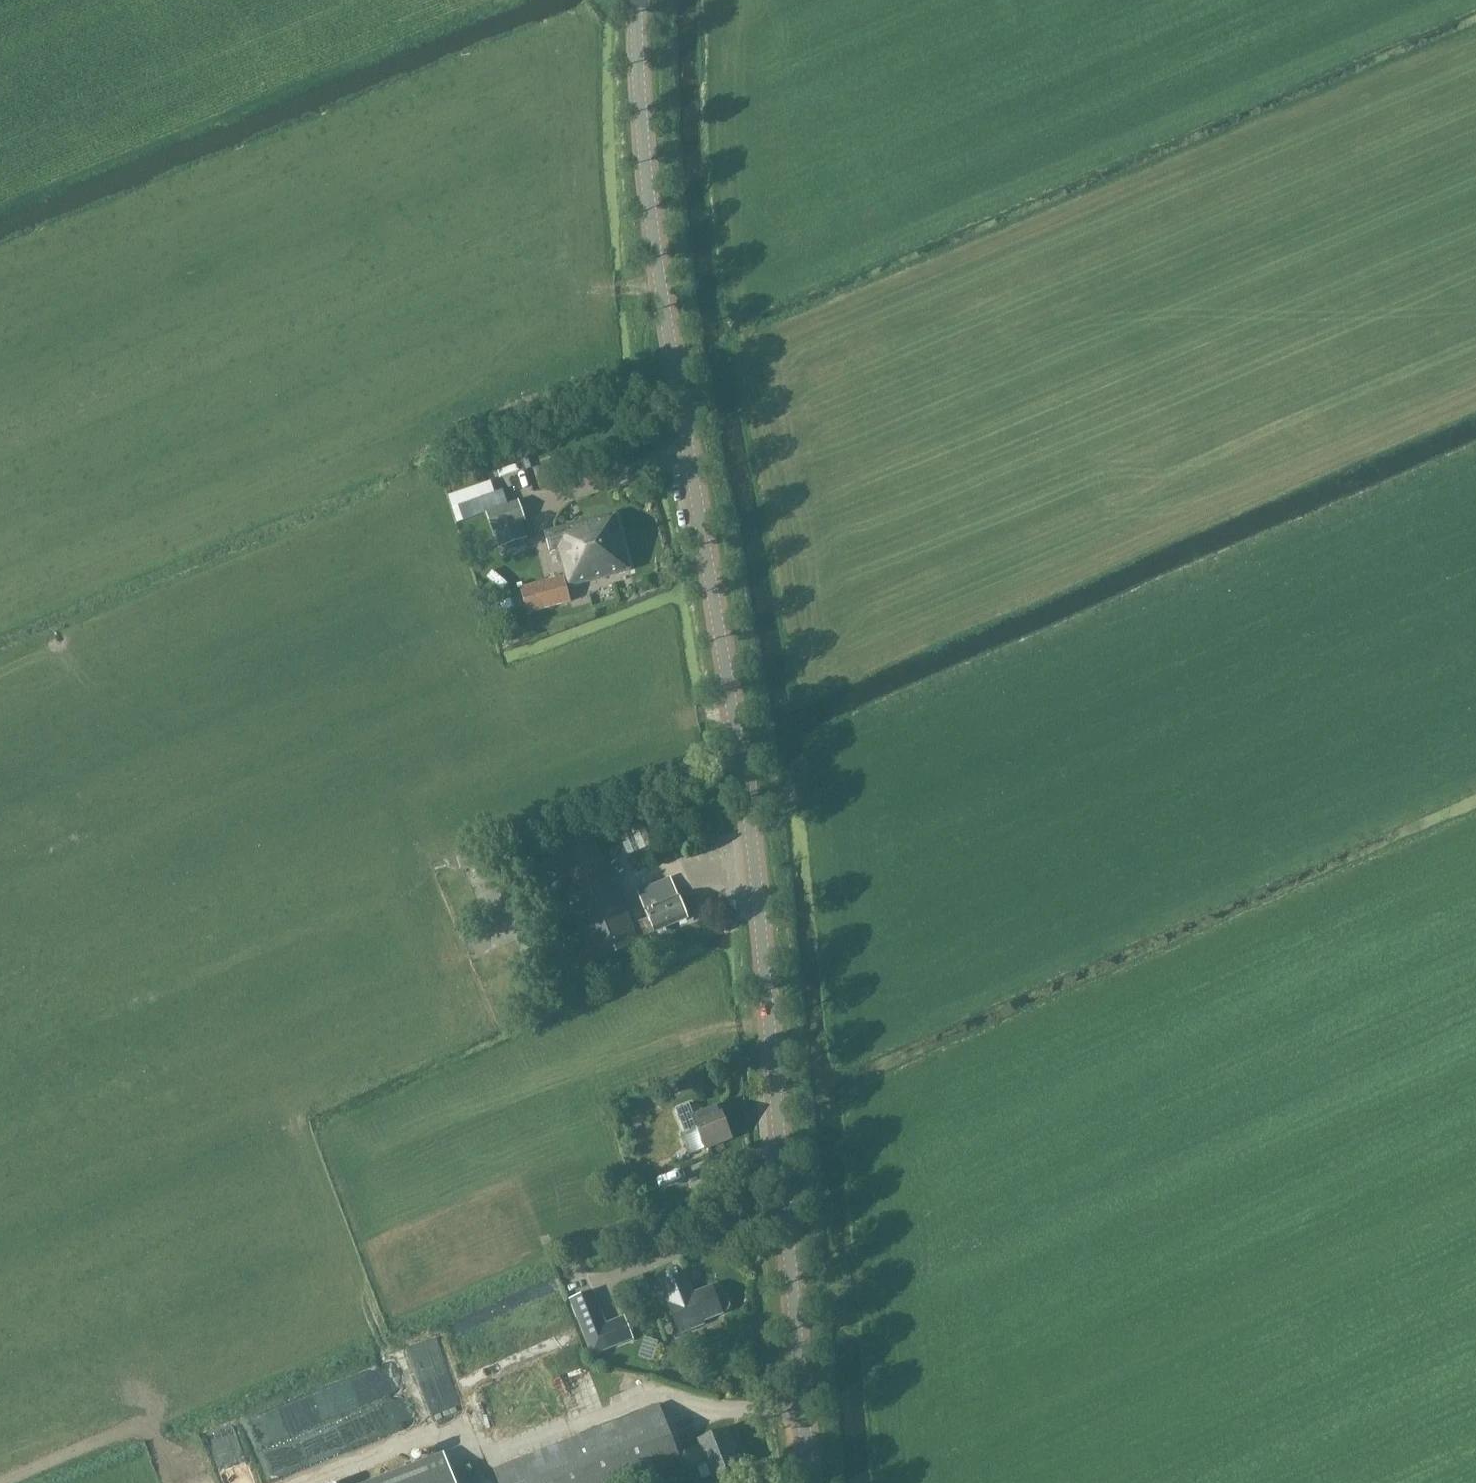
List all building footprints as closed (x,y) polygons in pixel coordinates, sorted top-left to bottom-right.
[(491,511),(494,523),(527,515),(522,496),(506,500),(503,490),(457,506),(463,521),(491,511)] [(540,522),(547,505),(538,502),(531,518),(540,522)] [(568,586),(631,570),(616,513),(543,531),(550,553),(560,550),(568,586)] [(528,614),(571,602),(564,575),(521,586),(528,614)] [(633,825),(611,827),(613,850),(635,848),(633,825)] [(609,875),(565,893),(595,963),(639,944),(610,875),(609,875)] [(648,918),(633,924),(640,941),(690,920),(679,896),(671,876),(637,890),(648,918)] [(685,1134),(695,1130),(704,1152),(734,1140),(719,1105),(693,1116),(689,1104),(675,1110),(685,1134)] [(685,1182),(680,1166),(658,1175),(663,1190),(685,1182)] [(691,1197),(686,1183),(663,1192),(668,1205),(691,1197)] [(714,1286),(694,1294),(686,1273),(659,1283),(667,1304),(679,1334),(705,1324),(704,1320),(724,1313),(724,1312),(728,1311),(730,1306),(726,1296),(722,1294),(717,1296),(714,1286)] [(569,1299),(591,1356),(633,1340),(624,1316),(606,1323),(592,1290),(569,1299)] [(660,1405),(494,1469),(499,1482),(628,1482),(682,1462),(686,1471),(706,1462),(712,1479),(740,1468),(730,1443),(734,1442),(728,1429),(698,1440),(699,1445),(679,1454),(660,1405)] [(445,1453),(368,1482),(456,1482),(445,1453)]
